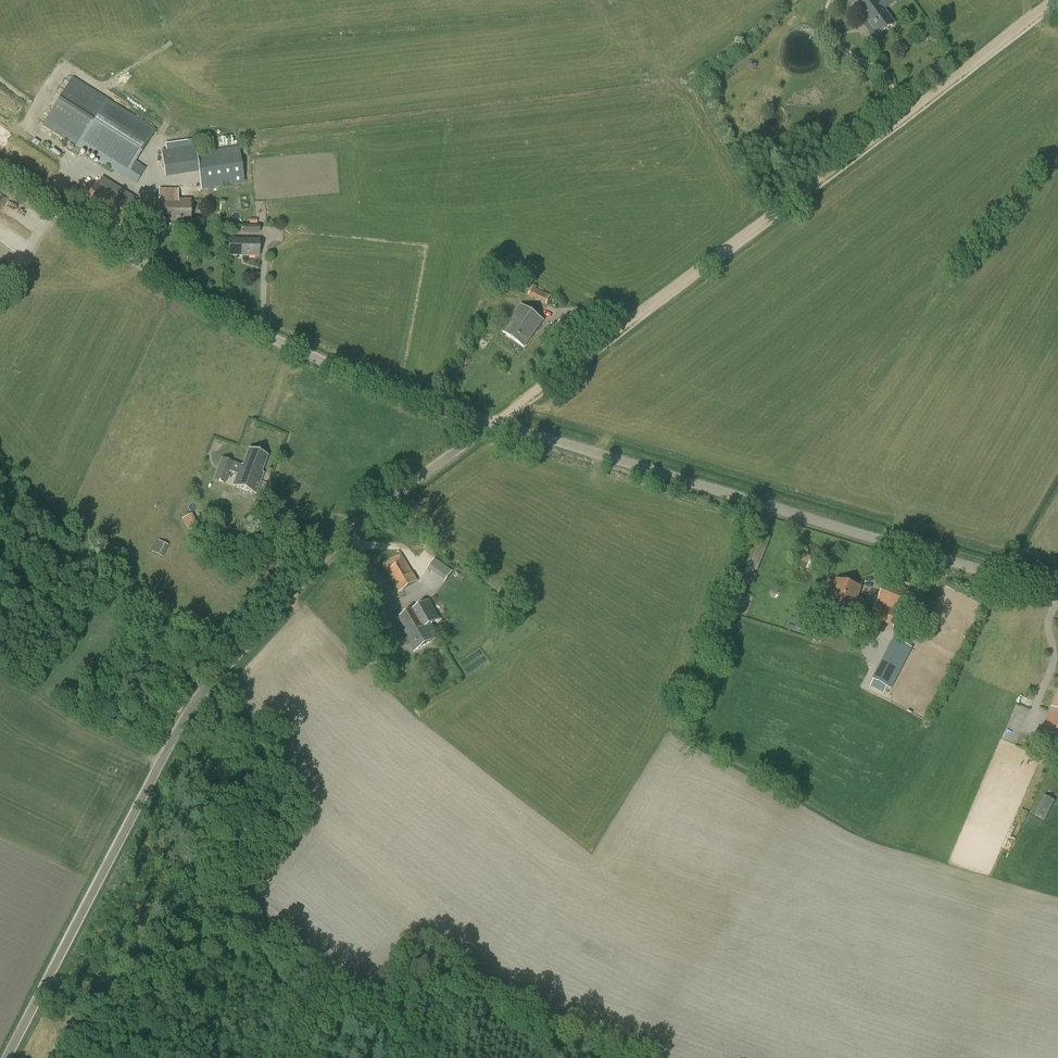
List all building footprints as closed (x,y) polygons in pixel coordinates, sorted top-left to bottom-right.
[(868,22),(879,37),(895,24),(885,10),(898,1),(898,0),(879,0),(861,0),(854,6),(866,23),(868,22)] [(73,77),(42,127),(76,147),(135,185),(143,172),(134,166),(150,140),(155,131),(156,130),(106,99),(73,77)] [(158,159),(157,160),(160,179),(190,174),(198,173),(200,182),(201,190),(244,184),(243,175),(239,147),(195,154),(165,159),(165,156),(158,157),(158,159)] [(97,183),(83,204),(119,227),(132,207),(137,200),(102,177),(98,184),(97,183)] [(157,221),(157,223),(171,224),(171,225),(189,225),(190,201),(172,200),(162,200),(157,200),(157,221)] [(229,256),(258,257),(259,240),(229,240),(229,256)] [(503,332),(524,347),(543,321),(521,306),(503,332)] [(225,482),(229,471),(237,474),(233,485),(256,493),(263,474),(261,473),(267,457),(249,450),(243,467),(221,459),(214,478),(225,482)] [(199,532),(194,534),(197,543),(210,539),(199,507),(191,510),(199,532)] [(757,571),(770,538),(760,534),(747,566),(747,567),(746,569),(753,572),(755,570),(757,571)] [(151,552),(162,558),(168,546),(157,540),(151,552)] [(382,563),(399,592),(418,580),(409,565),(400,553),(382,563)] [(802,561),(800,566),(811,570),(814,562),(809,560),(811,557),(803,555),(801,561),(802,561)] [(449,581),(457,570),(438,558),(431,568),(449,581)] [(837,579),(832,598),(855,605),(857,599),(861,586),(837,579)] [(886,581),(877,604),(900,612),(908,590),(886,581)] [(855,605),(832,598),(828,610),(863,620),(865,612),(873,615),(871,618),(894,627),(900,612),(877,604),(876,606),(857,599),(855,605)] [(429,601),(413,610),(423,628),(431,624),(440,619),(429,601)] [(423,628),(413,610),(396,620),(414,651),(438,637),(431,624),(423,628)] [(807,633),(810,620),(793,616),(790,629),(807,633)] [(365,641),(369,651),(383,645),(380,636),(365,641)] [(366,656),(370,666),(373,665),(374,666),(389,661),(384,649),(366,656)] [(899,674),(882,665),(873,681),(890,690),(899,674)] [(1057,737),(1057,695),(1052,708),(1054,709),(1044,731),(1057,737)] [(1044,795),(1034,815),(1045,821),(1055,801),(1044,795)]
